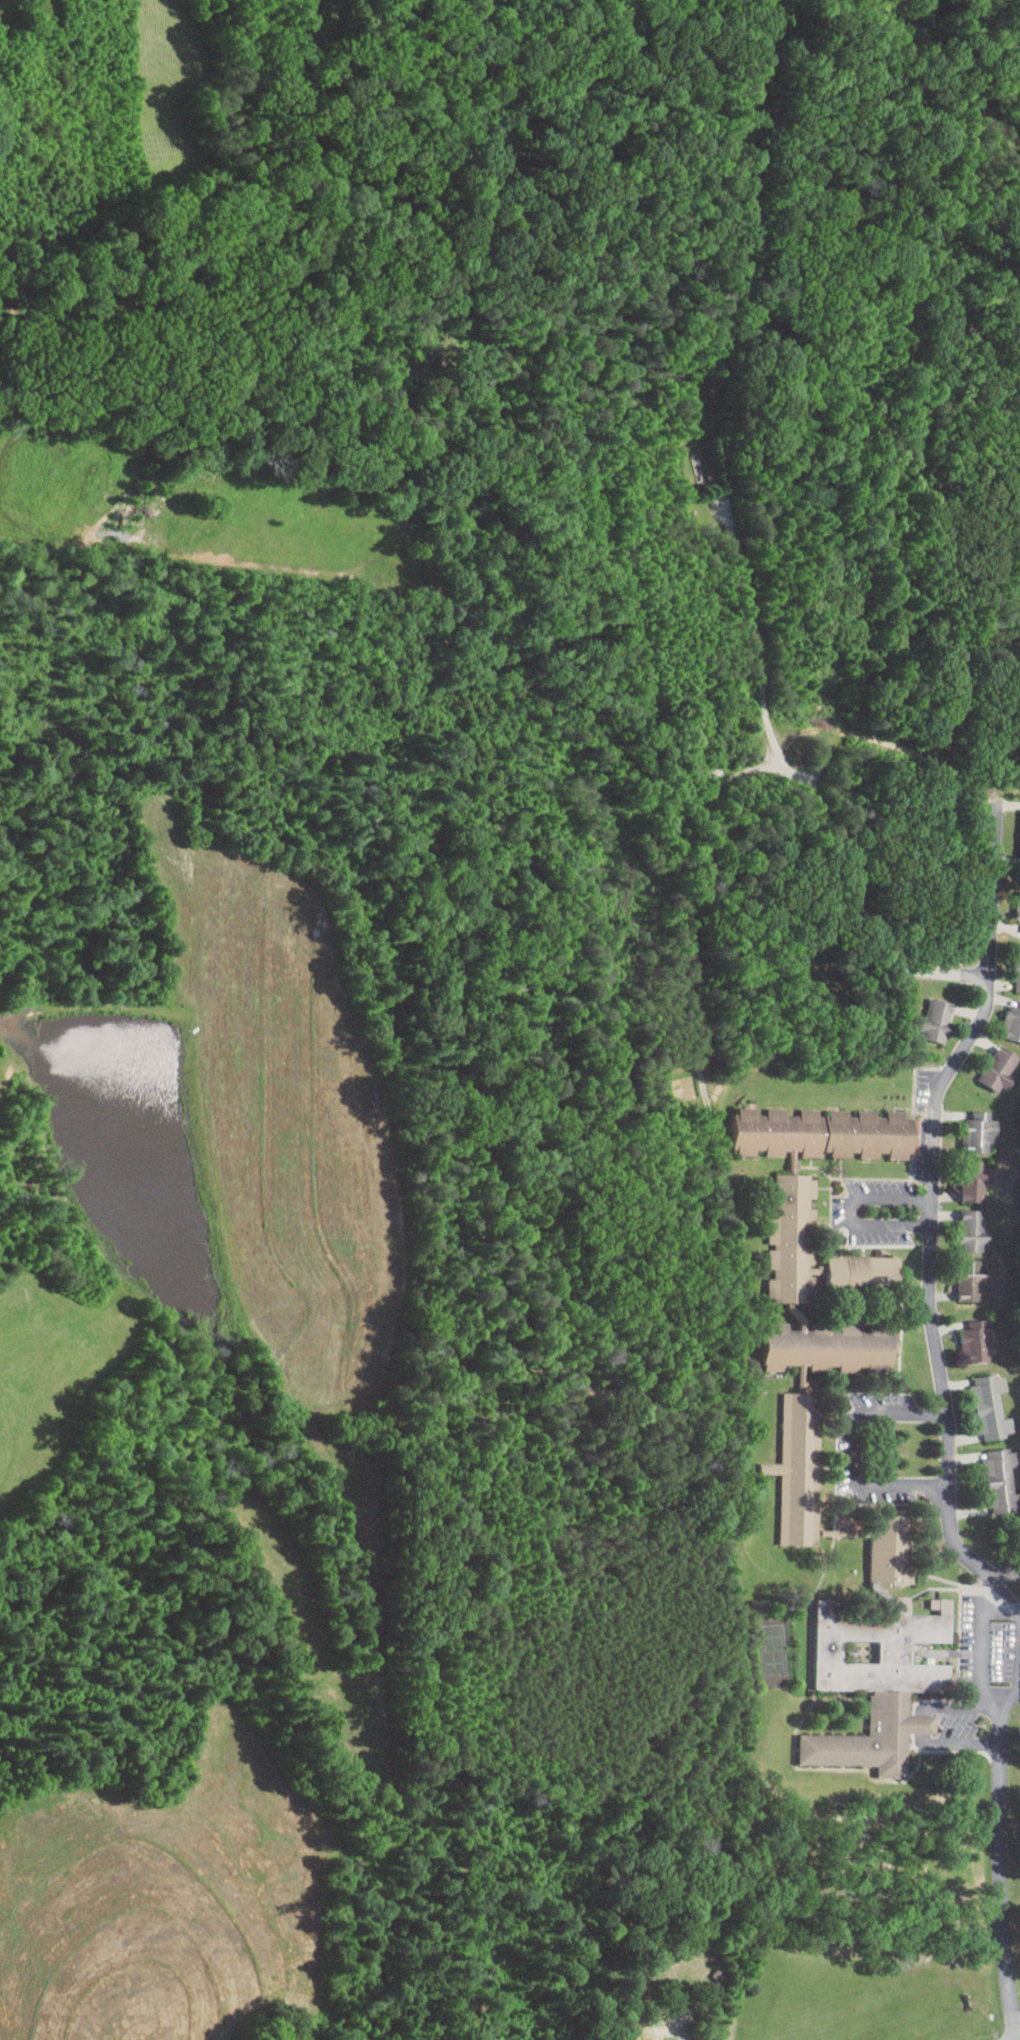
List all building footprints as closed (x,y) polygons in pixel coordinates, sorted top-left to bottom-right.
[(949,1042),(956,1001),(929,997),(923,1038),(949,1042)] [(1019,1053),(997,1044),(982,1083),(1005,1092),(1019,1053)] [(739,1154),(862,1154),(862,1158),(882,1158),(882,1152),(892,1152),(892,1159),(917,1159),(917,1117),(908,1117),(908,1110),(889,1110),(889,1116),(880,1116),(880,1110),(855,1109),(855,1110),(821,1110),(822,1108),(802,1108),(802,1114),(788,1114),(788,1108),(769,1108),(769,1114),(759,1114),(759,1107),(739,1107),(739,1154)] [(993,1111),(975,1111),(975,1118),(964,1119),(965,1153),(988,1152),(988,1140),(993,1139),(993,1111)] [(961,1250),(984,1252),(985,1243),(991,1243),(992,1231),(984,1231),(987,1182),(993,1182),(994,1169),(986,1168),(987,1161),(966,1159),(963,1206),(964,1206),(961,1250)] [(815,1301),(816,1208),(811,1208),(811,1199),(819,1199),(819,1175),(771,1174),(771,1246),(768,1246),(768,1268),(774,1268),(774,1278),(768,1278),(768,1301),(815,1301)] [(903,1257),(829,1252),(827,1286),(867,1289),(868,1278),(876,1278),(876,1284),(901,1286),(903,1257)] [(983,1301),(983,1281),(988,1281),(988,1259),(965,1259),(965,1272),(960,1272),(959,1300),(983,1301)] [(963,1352),(968,1352),(968,1362),(992,1361),(992,1348),(999,1348),(998,1326),(990,1327),(989,1319),(972,1320),(972,1329),(962,1329),(963,1352)] [(899,1366),(899,1324),(842,1323),(842,1325),(814,1325),(814,1330),(790,1330),(790,1323),(767,1322),(766,1370),(787,1370),(787,1363),(811,1364),(811,1371),(824,1371),(824,1365),(842,1365),(842,1372),(863,1372),(863,1366),(899,1366)] [(1006,1418),(1002,1392),(1010,1391),(1007,1373),(973,1378),(982,1440),(1016,1435),(1014,1417),(1006,1418)] [(989,1458),(984,1458),(986,1491),(995,1491),(996,1515),(1017,1514),(1015,1466),(1019,1466),(1019,1449),(988,1451),(989,1458)] [(910,1516),(883,1515),(883,1530),(874,1530),(872,1583),(915,1584),(916,1573),(908,1573),(910,1516)] [(911,1777),(911,1734),(939,1734),(939,1715),(912,1715),(913,1691),(952,1692),(953,1664),(914,1664),(915,1642),(953,1642),(954,1599),(932,1599),(932,1614),(912,1614),(913,1591),(870,1590),(870,1595),(894,1596),(893,1615),(834,1614),(834,1600),(819,1600),(817,1690),(872,1690),(872,1735),(803,1734),(803,1764),(881,1766),(881,1777),(911,1777)]
